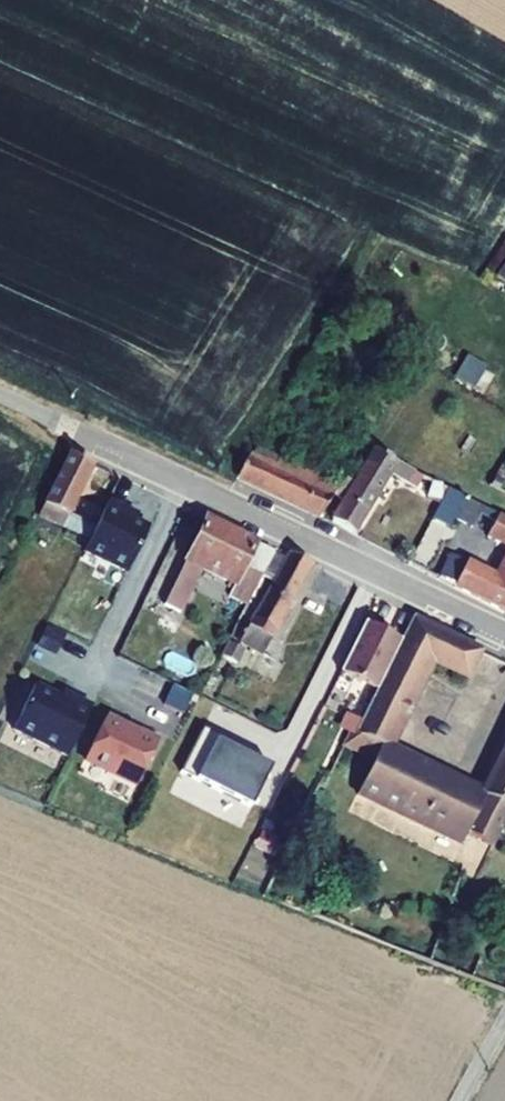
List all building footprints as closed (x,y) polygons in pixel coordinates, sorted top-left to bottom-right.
[(339,494),(351,501),(380,452),(370,447),(346,484),(339,494)] [(259,450),(246,474),(297,499),(327,513),(339,494),(346,484),(335,479),(331,486),(259,450)] [(99,462),(76,451),(36,536),(59,546),(69,525),(93,535),(99,522),(75,511),(99,462)] [(380,452),(351,501),(340,520),(363,535),(397,475),(415,483),(403,504),(451,527),(453,523),(467,497),(380,452)] [(467,497),(453,523),(488,540),(496,523),(504,527),(497,542),(504,547),(504,517),(467,497)] [(214,517),(209,515),(167,601),(184,609),(204,565),(255,591),(278,547),(214,517)] [(291,554),(256,623),(280,634),(314,565),(317,561),(293,549),(291,554)] [(453,554),(442,574),(504,606),(504,579),(453,554)] [(353,611),(343,606),(333,627),(343,632),(353,611)] [(481,652),(416,619),(408,639),(388,691),(363,754),(390,767),(377,798),(479,850),(482,844),(494,850),(504,828),(504,751),(481,798),(390,752),(429,663),(468,682),(481,652)] [(388,691),(408,639),(394,633),(391,634),(384,631),(383,628),(369,622),(346,673),(388,691)] [(272,648),(280,634),(256,623),(249,637),(272,648)] [(74,753),(98,703),(82,696),(80,701),(42,683),(20,728),(74,753)] [(111,713),(91,756),(138,778),(145,776),(164,735),(143,725),(142,728),(111,713)]
